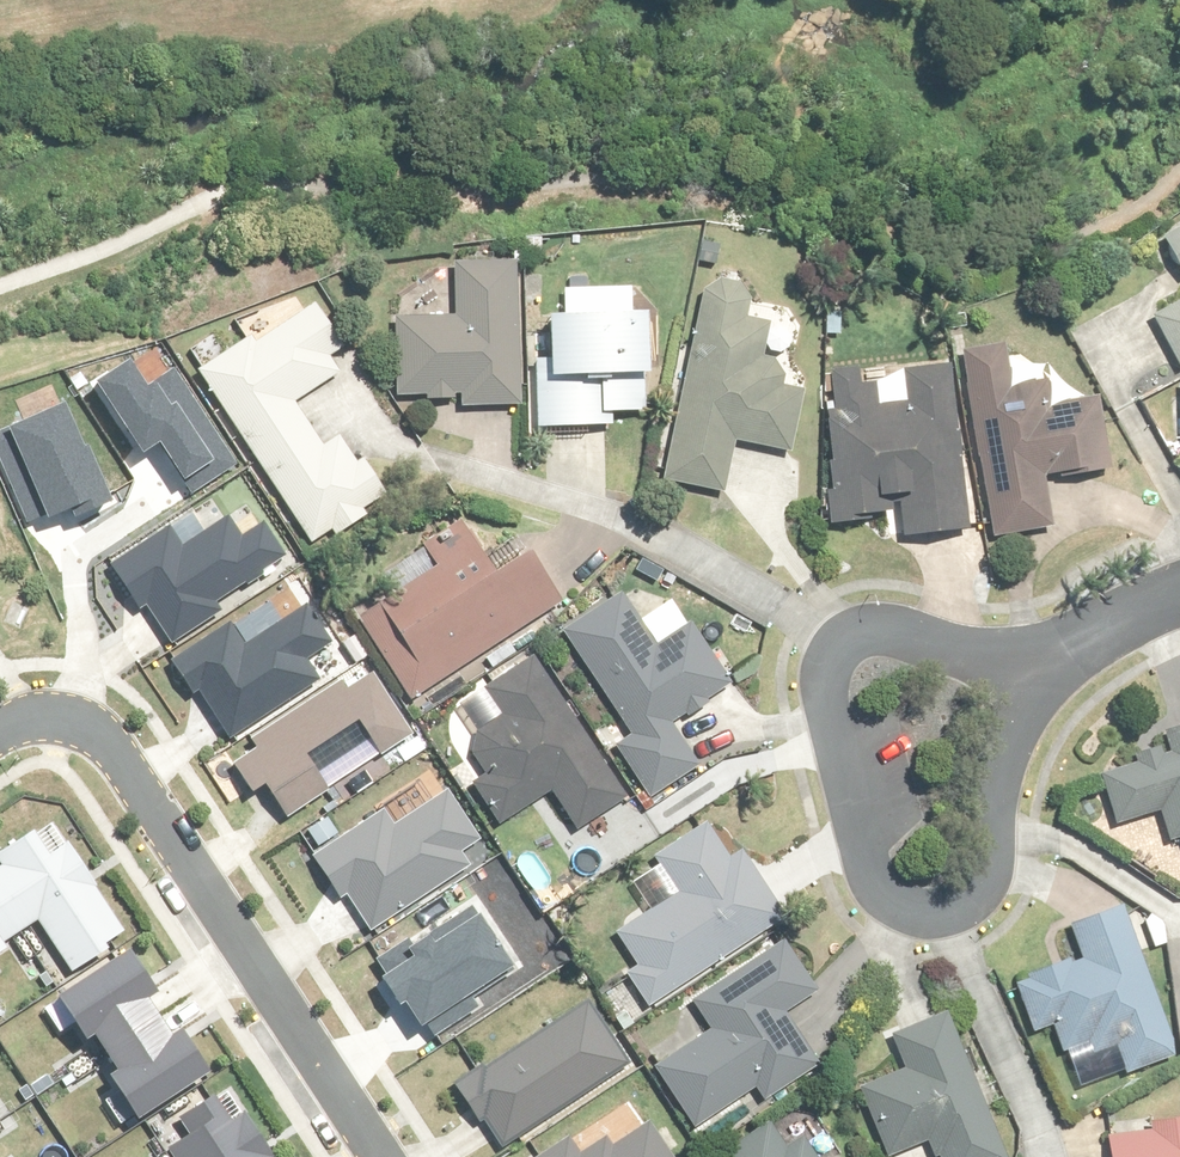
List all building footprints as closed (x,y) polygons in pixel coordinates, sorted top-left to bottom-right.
[(1165,238),(1179,267),(1179,230),(1165,238)] [(517,409),(520,265),(457,264),(456,320),(397,319),(396,399),(460,401),(460,408),(517,409)] [(748,289),(704,281),(663,483),(723,495),(733,443),(790,454),(802,394),(778,390),(783,364),(759,359),(766,326),(741,321),(748,289)] [(358,460),(343,435),(323,447),(303,416),(293,401),(338,373),(331,362),(346,353),(314,303),(275,327),(200,374),(308,544),(329,530),(332,536),(365,516),(362,510),(382,497),(358,460)] [(1154,318),(1179,368),(1179,305),(1154,318)] [(658,373),(658,317),(551,318),(551,362),(536,362),(537,429),(611,429),(611,414),(644,414),(643,373),(658,373)] [(1002,337),(962,344),(995,540),(1052,530),(1043,479),(1103,469),(1091,403),(1049,410),(1045,383),(1010,389),(1002,337)] [(831,413),(824,414),(837,528),(902,521),(905,544),(967,537),(948,366),(903,371),(907,404),(877,407),(873,374),(827,379),(831,413)] [(234,468),(171,372),(141,392),(125,369),(93,390),(137,455),(156,442),(192,495),(234,468)] [(60,406),(2,430),(41,525),(99,501),(60,406)] [(164,524),(106,562),(136,609),(144,604),(169,641),(262,580),(257,572),(282,556),(263,526),(237,543),(225,524),(182,552),(164,524)] [(495,575),(468,533),(433,556),(441,569),(360,622),(411,701),(560,604),(528,554),(495,575)] [(638,623),(622,598),(565,634),(632,739),(616,749),(648,799),(697,768),(671,728),(730,691),(672,601),(638,623)] [(226,626),(168,663),(191,699),(200,693),(230,738),(313,685),(296,659),(325,641),(304,610),(276,628),(275,627),(241,649),(226,626)] [(472,789),(496,826),(549,792),(576,834),(629,800),(537,659),(460,709),(482,743),(467,752),(485,780),(472,789)] [(257,751),(234,766),(252,795),(263,788),(281,815),(319,791),(298,758),(354,721),(376,754),(406,734),(369,677),(346,692),(339,681),(249,739),(257,751)] [(1166,736),(1172,755),(1102,777),(1117,826),(1160,813),(1169,843),(1179,840),(1179,732),(1166,736)] [(382,813),(312,858),(339,899),(347,894),(372,932),(470,868),(460,853),(479,841),(447,792),(392,828),(382,813)] [(53,825),(0,859),(0,868),(1,870),(0,871),(0,945),(38,921),(70,971),(124,937),(53,825)] [(728,860),(707,829),(651,866),(673,899),(617,936),(638,967),(627,974),(649,1007),(782,919),(739,853),(728,860)] [(1173,1058),(1124,911),(1072,929),(1083,961),(1016,984),(1033,1032),(1053,1025),(1062,1053),(1087,1044),(1091,1056),(1116,1047),(1125,1074),(1173,1058)] [(404,957),(373,977),(410,1034),(422,1027),(429,1037),(476,1006),(470,996),(506,972),(469,915),(427,942),(423,936),(400,951),(404,957)] [(814,994),(780,944),(692,1003),(712,1032),(656,1070),(695,1128),(754,1089),(763,1101),(816,1065),(783,1015),(814,994)] [(152,992),(129,954),(41,1010),(55,1033),(69,1024),(88,1055),(100,1048),(116,1073),(104,1081),(131,1125),(222,1068),(203,1037),(189,1045),(182,1033),(169,1041),(143,998),(152,992)] [(629,1065),(588,1002),(458,1087),(499,1150),(629,1065)] [(945,1017),(893,1039),(906,1070),(859,1090),(887,1156),(893,1156),(930,1141),(937,1156),(1004,1156),(945,1017)] [(243,1116),(230,1124),(214,1100),(177,1123),(187,1139),(173,1148),(178,1156),(269,1156),(243,1116)] [(1154,1122),(1154,1133),(1108,1136),(1110,1156),(1179,1156),(1179,1120),(1154,1122)] [(649,1122),(605,1147),(593,1127),(542,1156),(669,1156),(649,1122)] [(770,1127),(723,1156),(818,1156),(805,1138),(785,1151),(770,1127)]
